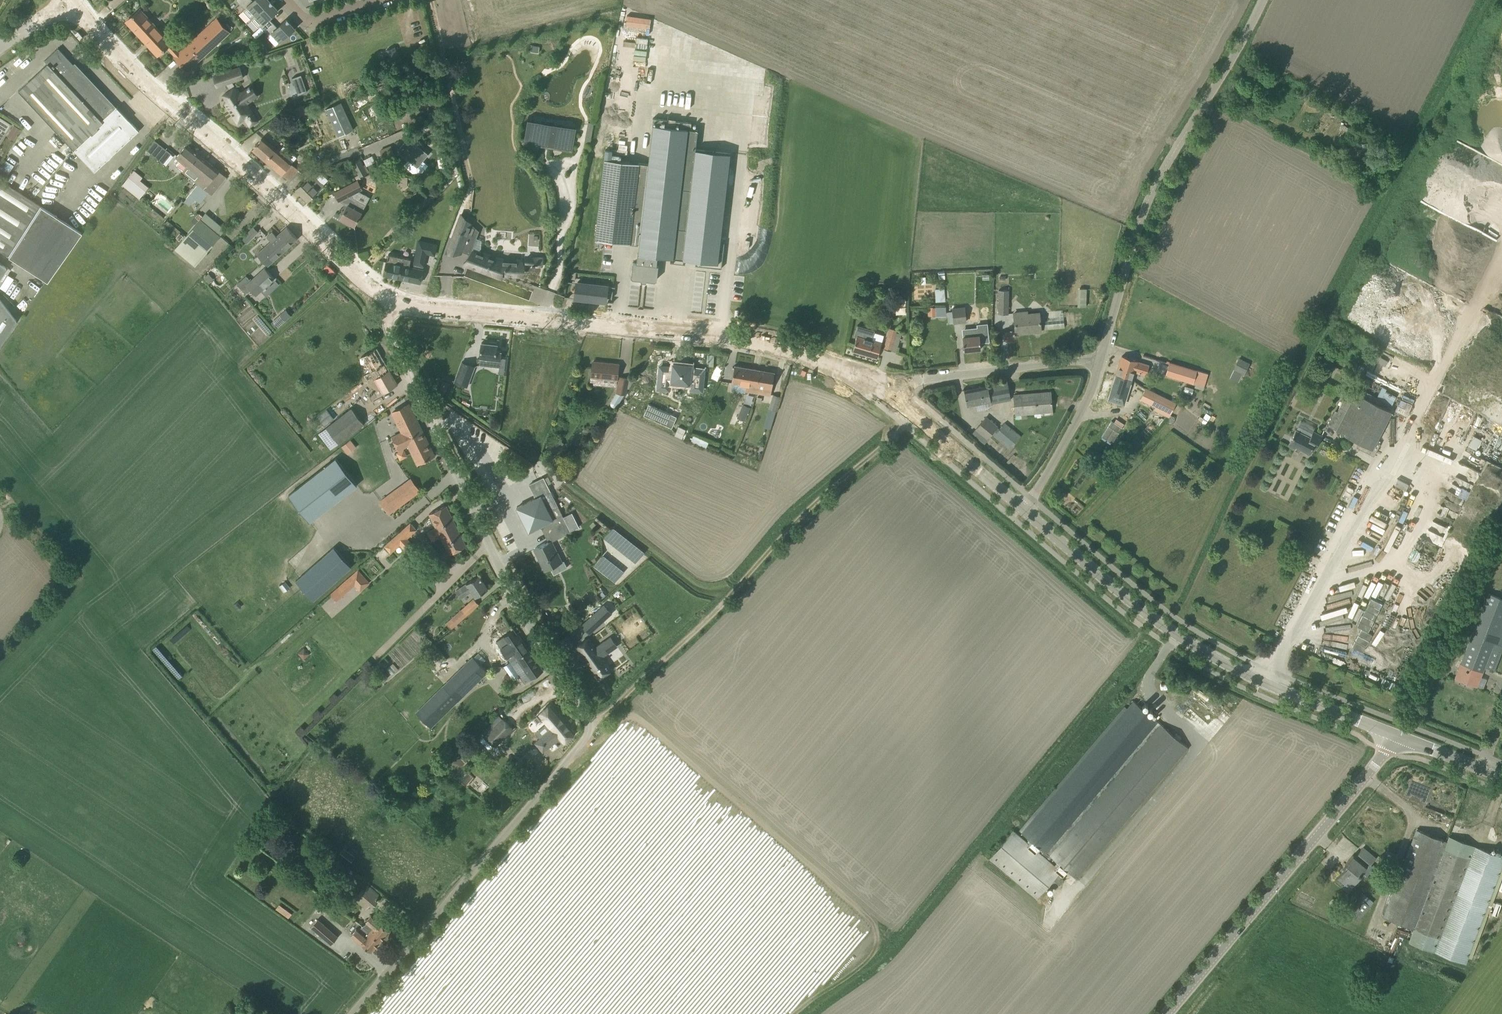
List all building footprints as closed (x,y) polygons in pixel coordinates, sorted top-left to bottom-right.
[(269,0),(253,0),(244,0),(240,4),(244,8),(243,10),(251,19),(270,1),(269,0)] [(260,26),(264,31),(273,23),(269,18),(278,10),(272,4),(270,2),(270,1),(251,19),(259,27),(260,26)] [(187,70),(229,31),(217,18),(179,53),(170,43),(139,9),(127,21),(158,55),(167,46),(177,56),(175,57),(187,70)] [(277,27),(273,23),(264,31),(269,35),(272,33),(280,42),(295,28),(289,22),(286,20),(287,19),(286,19),(277,27)] [(395,46),(386,50),(391,64),(400,61),(395,46)] [(94,172),(139,130),(117,106),(115,108),(59,48),(45,60),(48,63),(19,90),(26,98),(94,172)] [(240,67),(222,73),(222,74),(224,73),(227,82),(225,82),(225,84),(226,83),(230,90),(224,94),(228,100),(225,103),(238,123),(245,118),(248,116),(249,117),(251,116),(250,115),(253,113),(247,103),(251,100),(245,90),(240,93),(236,86),(232,81),(243,77),(240,67)] [(301,74),(292,78),(298,95),(307,92),(301,74)] [(609,116),(623,118),(625,102),(603,99),(602,107),(610,108),(609,116)] [(341,103),(326,110),(338,137),(354,129),(341,103)] [(292,108),(296,117),(306,113),(302,104),(292,108)] [(10,124),(2,119),(0,117),(0,139),(10,124)] [(680,189),(688,134),(695,134),(696,129),(691,129),(692,122),(676,120),(675,127),(667,126),(667,120),(653,118),(652,124),(653,124),(648,164),(639,244),(638,253),(658,256),(674,258),(676,228),(680,189)] [(527,119),(523,143),(572,151),(576,128),(527,119)] [(14,139),(19,128),(12,125),(7,136),(14,139)] [(441,128),(433,129),(435,146),(444,144),(441,128)] [(617,132),(598,130),(595,157),(618,159),(619,155),(611,154),(611,150),(603,149),(604,135),(616,136),(617,132)] [(259,142),(252,149),(282,175),(282,174),(287,178),(289,180),(298,169),(293,164),(292,163),(263,137),(259,142)] [(409,138),(398,150),(401,153),(408,159),(409,158),(417,165),(422,159),(423,160),(428,154),(409,138)] [(156,156),(163,148),(154,140),(147,149),(156,156)] [(389,143),(379,147),(384,158),(394,153),(389,143)] [(181,170),(195,181),(198,177),(201,180),(213,165),(186,144),(180,152),(175,157),(178,159),(176,161),(177,162),(176,163),(177,166),(182,170),(181,170)] [(680,189),(676,228),(685,229),(682,259),(699,261),(698,265),(721,268),(722,253),(718,253),(730,153),(695,149),(694,149),(690,190),(680,189)] [(7,175),(13,164),(2,158),(0,162),(0,171),(7,175)] [(360,158),(351,162),(359,177),(368,173),(367,172),(369,171),(365,164),(363,165),(360,158)] [(604,158),(595,239),(639,244),(648,164),(604,158)] [(198,177),(195,181),(212,194),(226,176),(213,165),(201,180),(198,177)] [(137,194),(145,184),(140,180),(143,177),(134,170),(124,183),(137,194)] [(308,201),(315,194),(324,185),(314,174),(311,175),(308,178),(307,178),(296,189),(308,201)] [(8,256),(46,281),(81,232),(40,206),(0,180),(0,251),(8,256)] [(354,225),(359,216),(362,212),(361,212),(365,205),(359,201),(353,199),(352,195),(363,189),(358,181),(335,193),(339,200),(342,198),(345,204),(347,205),(340,218),(354,225)] [(461,213),(445,255),(462,254),(463,252),(468,254),(466,261),(468,261),(467,264),(503,278),(504,274),(522,275),(523,261),(503,260),(503,259),(496,259),(473,250),(477,238),(479,232),(473,225),(473,224),(461,213)] [(186,236),(206,252),(220,235),(201,219),(186,236)] [(154,220),(151,225),(155,229),(159,224),(154,220)] [(257,254),(268,265),(297,238),(287,227),(280,234),(276,236),(272,232),(267,237),(271,241),(257,254)] [(412,267),(409,266),(411,259),(389,254),(387,262),(387,261),(384,275),(420,283),(422,273),(423,269),(426,253),(435,255),(437,243),(418,239),(412,267)] [(657,279),(658,265),(657,265),(658,256),(638,253),(637,253),(636,262),(633,262),(631,276),(633,278),(641,279),(641,281),(646,282),(647,280),(655,281),(657,279)] [(247,276),(237,284),(246,294),(250,289),(256,295),(275,279),(264,267),(250,280),(247,276)] [(578,282),(576,300),(608,303),(610,286),(578,282)] [(945,300),(943,287),(934,288),(936,301),(945,300)] [(1005,290),(999,290),(998,314),(1009,314),(1009,307),(1009,304),(1010,290),(1005,290)] [(895,299),(896,313),(906,313),(905,299),(895,299)] [(15,320),(0,300),(0,343),(15,320)] [(965,306),(952,308),(952,311),(948,312),(949,323),(953,322),(954,323),(960,323),(966,322),(965,306)] [(978,320),(977,310),(967,310),(968,320),(978,320)] [(1041,330),(1039,315),(1027,316),(1027,311),(1014,313),(1015,333),(1041,330)] [(1072,311),(1064,312),(1067,330),(1075,329),(1072,311)] [(857,336),(855,341),(852,351),(877,358),(882,343),(872,340),(874,330),(857,325),(854,335),(857,336)] [(890,351),(897,329),(889,327),(883,348),(890,351)] [(988,341),(987,331),(987,330),(978,331),(978,328),(971,328),(972,335),(962,336),(964,350),(981,349),(980,342),(988,341)] [(481,342),(479,364),(499,367),(507,367),(508,356),(501,355),(501,351),(496,350),(497,344),(494,343),(495,342),(490,341),(489,343),(481,342)] [(368,352),(361,357),(369,372),(364,375),(367,381),(373,378),(382,393),(389,389),(398,384),(377,347),(368,352)] [(1116,374),(1131,379),(1133,371),(1144,375),(1147,366),(1135,362),(1136,360),(1131,359),(1122,356),(1116,374)] [(1238,357),(1233,369),(1244,374),(1250,363),(1238,357)] [(617,379),(618,374),(619,364),(593,361),(591,383),(602,384),(603,378),(617,379)] [(467,386),(474,366),(462,362),(454,382),(467,386)] [(1204,386),(1208,374),(1169,362),(1165,374),(1204,386)] [(658,365),(655,387),(666,388),(667,380),(689,383),(689,388),(700,389),(701,369),(688,368),(689,364),(671,363),(671,366),(658,365)] [(733,375),(732,383),(733,383),(732,390),(745,392),(746,391),(751,392),(756,393),(760,369),(758,369),(755,369),(735,365),(733,375)] [(760,369),(756,393),(770,395),(774,372),(760,369)] [(1116,374),(1110,392),(1120,395),(1125,397),(1131,379),(1116,374)] [(617,405),(624,394),(625,394),(629,378),(619,377),(616,393),(611,401),(610,403),(611,405),(612,406),(614,407),(615,406),(617,405)] [(1011,399),(1009,391),(1007,381),(964,390),(967,406),(977,404),(991,401),(991,403),(1011,399)] [(1175,402),(1144,387),(1138,400),(1154,407),(1152,410),(1168,417),(1175,402)] [(1051,391),(1013,395),(1015,415),(1052,411),(1051,391)] [(1351,402),(1336,430),(1359,442),(1356,447),(1374,456),(1378,447),(1380,443),(1376,441),(1391,411),(1355,393),(1351,402)] [(776,410),(780,396),(773,394),(769,408),(776,410)] [(1336,430),(1351,402),(1344,398),(1337,411),(1334,410),(1326,424),(1336,430)] [(1395,409),(1405,414),(1410,405),(1400,400),(1395,409)] [(652,402),(647,413),(675,425),(680,414),(652,402)] [(409,404),(391,413),(401,431),(391,436),(399,451),(408,446),(417,464),(425,460),(434,455),(409,404)] [(743,404),(737,417),(738,418),(735,425),(740,427),(743,420),(744,421),(750,407),(743,404)] [(327,427),(339,443),(364,424),(352,407),(327,427)] [(976,429),(987,438),(991,433),(1010,449),(1020,436),(1004,423),(999,429),(986,417),(976,429)] [(1296,429),(1292,436),(1288,445),(1295,448),(1295,449),(1297,450),(1300,449),(1309,454),(1312,448),(1315,450),(1319,441),(1322,435),(1313,431),(1310,437),(1296,429)] [(1468,445),(1466,450),(1473,454),(1476,449),(1481,439),(1473,435),(1468,445)] [(346,454),(356,447),(351,438),(340,445),(346,454)] [(336,458),(289,495),(310,522),(357,486),(336,458)] [(525,503),(517,507),(521,515),(522,514),(526,522),(525,523),(529,531),(538,527),(542,528),(546,536),(567,525),(576,521),(572,513),(563,517),(558,507),(550,490),(544,478),(543,477),(528,484),(535,498),(525,503)] [(380,501),(388,514),(420,491),(411,479),(380,501)] [(457,550),(466,545),(446,505),(437,509),(429,513),(436,528),(428,532),(432,540),(440,536),(449,554),(457,550)] [(549,542),(534,549),(544,571),(552,567),(555,572),(564,567),(561,562),(562,562),(552,541),(570,531),(579,527),(576,521),(567,525),(546,536),(549,542)] [(407,537),(416,529),(411,523),(384,546),(391,553),(400,544),(405,550),(413,544),(407,537)] [(635,563),(644,552),(613,526),(604,537),(635,563)] [(334,547),(296,580),(313,600),(351,566),(334,547)] [(614,557),(630,569),(635,563),(619,551),(614,557)] [(592,567),(615,582),(623,569),(600,554),(592,567)] [(427,570),(431,580),(439,577),(438,574),(445,570),(441,563),(427,570)] [(1382,572),(1375,569),(1370,581),(1379,585),(1381,580),(1391,584),(1397,572),(1385,566),(1382,572)] [(358,569),(330,593),(337,601),(355,585),(360,591),(370,582),(358,569)] [(471,591),(475,597),(479,594),(488,589),(478,575),(470,581),(456,590),(462,598),(471,591)] [(1369,631),(1385,597),(1372,591),(1356,625),(1369,631)] [(1501,647),(1501,598),(1488,592),(1488,593),(1454,678),(1476,687),(1484,667),(1494,670),(1501,652),(1492,649),(1492,648),(1491,648),(1492,644),(1494,644),(1494,643),(1501,647)] [(479,604),(473,598),(446,622),(452,628),(479,604)] [(603,604),(590,617),(597,626),(598,626),(611,613),(603,604)] [(446,648),(456,657),(477,634),(468,625),(446,648)] [(511,631),(496,641),(500,647),(507,657),(510,661),(509,662),(524,684),(535,676),(543,670),(518,634),(515,636),(511,631)] [(589,638),(576,647),(583,657),(586,661),(589,665),(597,677),(598,679),(611,669),(602,656),(611,650),(604,641),(595,647),(589,638)] [(482,676),(487,671),(487,670),(481,665),(473,656),(443,686),(445,687),(432,700),(430,699),(416,713),(430,727),(437,720),(436,719),(456,699),(458,700),(482,676)] [(1013,830),(989,858),(1036,899),(1061,870),(1064,873),(1067,869),(1077,878),(1189,748),(1160,724),(1049,855),(1060,864),(1057,867),(1036,850),(1039,847),(1046,853),(1158,721),(1134,700),(1022,832),(1032,841),(1029,844),(1013,830)] [(550,730),(534,744),(543,753),(559,739),(563,744),(575,733),(566,723),(565,724),(562,721),(563,720),(549,705),(537,716),(550,730)] [(503,719),(486,736),(495,746),(512,728),(503,719)] [(1384,917),(1413,928),(1408,942),(1434,951),(1434,949),(1466,961),(1501,868),(1501,866),(1501,857),(1448,836),(1447,840),(1417,829),(1384,917)] [(1360,873),(1367,864),(1368,863),(1370,864),(1376,858),(1363,847),(1356,855),(1354,853),(1346,862),(1349,865),(1339,877),(1346,883),(1352,888),(1362,875),(1360,873)] [(337,848),(332,853),(348,865),(355,856),(344,848),(341,851),(337,848)] [(368,886),(365,889),(362,887),(357,893),(360,896),(357,899),(367,907),(378,894),(368,886)] [(1358,921),(1370,906),(1360,898),(1348,912),(1358,921)] [(1501,904),(1496,902),(1491,914),(1497,916),(1501,904)] [(367,922),(362,925),(370,932),(380,941),(389,930),(382,924),(372,916),(371,914),(365,920),(367,922)] [(318,918),(311,926),(325,939),(331,944),(338,936),(332,930),(318,918)] [(356,928),(351,934),(354,937),(363,945),(371,951),(380,941),(370,932),(362,925),(358,929),(356,928)]
